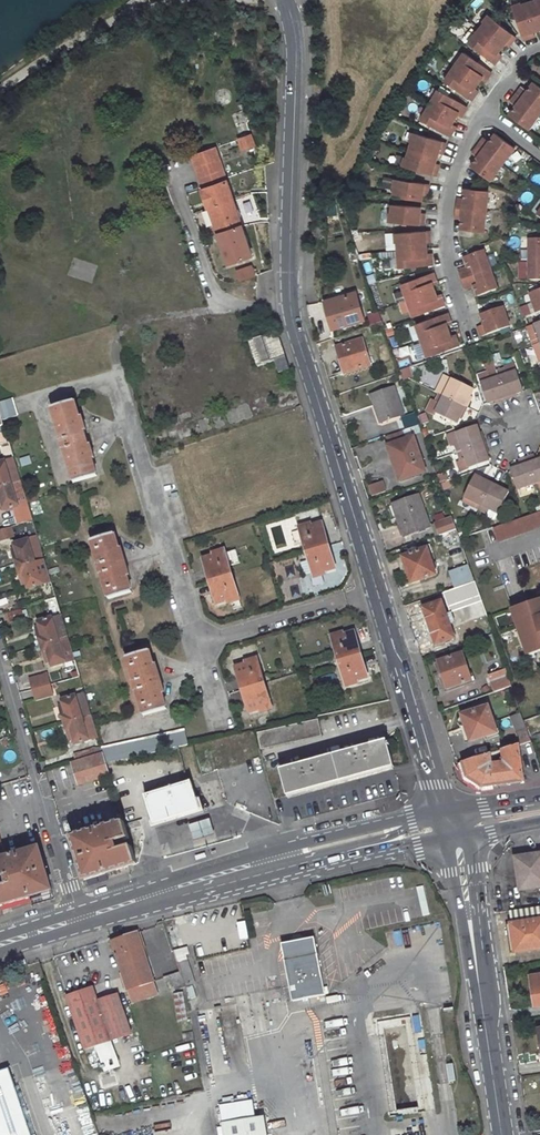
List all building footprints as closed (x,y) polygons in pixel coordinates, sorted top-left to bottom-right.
[(538,2),(530,4),(533,12),(539,31),(539,0),(537,0),(538,2)] [(521,22),(527,40),(535,37),(533,33),(539,31),(533,12),(530,4),(524,6),(523,4),(515,7),(521,22)] [(518,37),(491,14),(484,22),(486,24),(481,29),(503,47),(507,43),(511,47),(518,37)] [(470,43),(487,56),(497,64),(504,55),(499,52),(503,47),(481,29),(470,43)] [(494,72),(466,52),(456,66),(479,83),(482,78),(487,82),(494,72)] [(446,81),(462,93),(473,101),(480,91),(476,88),(479,83),(456,66),(446,81)] [(539,111),(539,85),(536,82),(530,90),(524,86),(518,94),(539,111)] [(442,111),(455,119),(458,114),(463,116),(468,107),(457,101),(439,89),(430,104),(442,111)] [(530,130),(539,116),(539,111),(518,94),(512,103),(517,107),(511,116),(530,130)] [(421,119),(440,130),(451,137),(456,126),(452,123),(455,119),(442,111),(430,104),(421,119)] [(410,150),(437,158),(439,153),(444,154),(447,143),(434,139),(413,132),(411,141),(413,141),(410,150)] [(241,152),(255,147),(250,133),(236,138),(241,152)] [(519,149),(500,134),(493,143),(487,139),(481,147),(492,156),(497,159),(505,166),(519,149)] [(492,183),(505,166),(497,159),(492,156),(481,147),(475,155),(480,160),(474,168),(492,183)] [(215,149),(191,157),(228,265),(251,256),(215,149)] [(437,158),(410,150),(408,157),(406,156),(403,165),(437,176),(440,165),(436,163),(437,158)] [(393,196),(421,201),(422,195),(427,196),(429,185),(394,179),(392,188),(394,188),(393,196)] [(490,192),(466,189),(465,200),(458,200),(457,210),(487,213),(490,192)] [(420,208),(392,205),(392,213),(389,213),(388,222),(410,225),(423,226),(425,215),(420,214),(420,208)] [(487,213),(457,210),(455,220),(462,221),(461,232),(485,234),(487,213)] [(429,232),(410,233),(394,234),(395,243),(397,243),(398,251),(426,249),(425,243),(431,242),(429,232)] [(539,260),(539,239),(527,239),(528,260),(529,260),(539,260)] [(397,269),(418,267),(432,265),(431,253),(426,254),(426,249),(398,251),(398,259),(396,259),(397,269)] [(462,281),(491,271),(483,250),(464,257),(467,267),(458,270),(462,281)] [(539,281),(539,260),(529,260),(528,260),(528,281),(539,281)] [(249,278),(246,269),(235,272),(238,282),(249,278)] [(474,287),(478,297),(498,290),(491,271),(462,281),(465,289),(474,287)] [(406,301),(433,291),(431,285),(436,283),(432,273),(400,284),(406,301)] [(412,316),(431,310),(444,305),(441,295),(435,297),(433,291),(406,301),(412,316)] [(529,294),(536,314),(539,312),(539,291),(529,294)] [(356,294),(324,301),(331,329),(363,321),(356,294)] [(480,336),(501,329),(509,326),(503,305),(480,314),(483,324),(477,326),(480,336)] [(379,312),(367,315),(370,325),(382,322),(379,312)] [(433,318),(415,324),(420,340),(437,334),(447,331),(445,325),(450,323),(447,314),(433,318)] [(437,334),(420,340),(426,356),(457,345),(454,334),(449,336),(447,331),(437,334)] [(248,341),(256,367),(273,361),(277,373),(288,369),(276,332),(248,341)] [(360,339),(335,348),(344,373),(369,364),(360,339)] [(413,353),(398,356),(399,364),(414,362),(413,353)] [(505,366),(494,369),(504,397),(523,391),(516,370),(507,373),(505,366)] [(401,381),(412,376),(408,367),(397,372),(401,381)] [(490,379),(480,383),(480,385),(487,403),(504,397),(494,369),(487,372),(490,379)] [(442,385),(439,394),(464,406),(473,388),(452,378),(448,388),(442,385)] [(394,388),(372,395),(380,421),(402,414),(394,388)] [(440,404),(436,413),(456,423),(464,406),(439,394),(435,402),(440,404)] [(2,423),(19,418),(14,400),(0,404),(0,416),(2,423)] [(58,440),(61,449),(63,448),(73,481),(96,473),(74,400),(50,407),(60,440),(58,440)] [(414,412),(400,417),(405,431),(419,426),(414,412)] [(2,423),(0,416),(0,445),(8,443),(2,423)] [(476,425),(454,433),(457,442),(452,444),(455,453),(483,443),(476,425)] [(389,446),(387,447),(399,481),(425,472),(413,438),(404,441),(401,432),(386,437),(389,446)] [(483,443),(455,453),(458,461),(463,459),(467,469),(489,461),(483,443)] [(525,458),(534,483),(539,481),(539,459),(536,460),(533,455),(525,458)] [(525,458),(517,460),(519,466),(510,469),(517,489),(534,483),(525,458)] [(20,483),(14,462),(0,465),(0,488),(20,483)] [(441,491),(450,489),(447,474),(438,476),(441,491)] [(475,476),(463,498),(471,501),(469,506),(477,510),(491,483),(475,476)] [(381,481),(365,487),(369,498),(385,492),(381,481)] [(0,488),(0,506),(2,505),(4,511),(13,508),(19,525),(32,521),(20,483),(0,488)] [(491,483),(477,510),(485,514),(488,509),(497,513),(508,492),(491,483)] [(422,496),(400,503),(406,523),(402,524),(406,536),(432,527),(422,496)] [(400,503),(395,504),(402,524),(406,523),(400,503)] [(493,527),(497,541),(539,527),(539,512),(493,527)] [(452,516),(436,522),(440,535),(456,530),(452,516)] [(321,522),(298,529),(311,574),(334,567),(321,522)] [(0,530),(0,540),(12,537),(9,528),(0,530)] [(456,530),(440,535),(444,546),(447,545),(456,569),(454,570),(460,587),(475,582),(456,530)] [(94,566),(97,575),(100,574),(107,599),(130,593),(113,534),(90,540),(97,565),(94,566)] [(34,544),(29,546),(27,542),(14,545),(16,551),(12,552),(17,568),(39,561),(34,544)] [(426,545),(408,551),(409,555),(402,557),(411,583),(436,575),(426,545)] [(235,550),(224,553),(228,566),(239,563),(235,550)] [(202,559),(215,605),(238,597),(224,552),(202,559)] [(43,573),(39,561),(17,568),(22,586),(26,585),(28,590),(41,586),(37,574),(43,573)] [(460,587),(455,589),(460,603),(480,596),(475,582),(460,587)] [(299,586),(283,589),(285,597),(301,593),(299,586)] [(528,654),(539,650),(539,598),(512,608),(528,654)] [(52,601),(43,607),(49,616),(58,610),(52,601)] [(442,602),(424,608),(436,645),(455,638),(442,602)] [(67,638),(61,617),(51,620),(38,623),(39,628),(36,629),(41,645),(67,638)] [(366,676),(354,632),(331,638),(344,682),(366,676)] [(67,638),(41,645),(46,663),(50,662),(52,668),(74,661),(67,638)] [(134,692),(142,716),(166,708),(148,651),(124,658),(131,683),(130,683),(132,693),(134,692)] [(462,653),(438,662),(448,688),(472,679),(462,653)] [(270,705),(256,661),(234,668),(247,712),(270,705)] [(508,675),(491,681),(495,692),(512,686),(508,675)] [(29,680),(32,690),(49,686),(47,676),(29,680)] [(49,686),(32,690),(35,700),(52,696),(49,686)] [(60,708),(65,723),(91,716),(85,695),(62,701),(63,707),(60,708)] [(488,704),(461,713),(462,715),(458,717),(455,719),(455,722),(456,724),(458,725),(461,733),(467,730),(470,739),(497,730),(488,704)] [(508,717),(517,741),(528,738),(519,713),(508,717)] [(524,720),(528,730),(539,725),(539,721),(538,715),(524,720)] [(91,716),(65,723),(70,740),(73,739),(75,745),(98,738),(91,716)] [(316,719),(255,733),(259,750),(320,736),(316,719)] [(184,730),(101,748),(101,749),(103,755),(105,765),(188,746),(184,730)] [(392,767),(384,740),(278,770),(286,797),(392,767)] [(518,743),(462,761),(467,776),(482,785),(523,779),(518,743)] [(75,763),(103,755),(101,749),(93,749),(73,755),(75,763)] [(109,777),(105,765),(103,755),(75,763),(71,764),(78,786),(109,777)] [(144,796),(154,825),(180,816),(199,810),(190,781),(144,796)] [(211,820),(190,826),(194,841),(215,835),(211,820)] [(136,865),(123,823),(72,838),(85,880),(136,865)] [(51,889),(39,847),(0,859),(0,904),(51,889)] [(510,858),(515,894),(539,891),(539,853),(510,858)] [(422,886),(416,888),(420,903),(426,901),(422,886)] [(236,923),(238,940),(246,939),(244,922),(236,923)] [(511,924),(500,926),(504,953),(515,951),(511,924)] [(148,956),(140,931),(112,940),(128,990),(153,981),(145,957),(148,956)] [(293,943),(283,945),(294,1002),(327,996),(316,939),(306,941),(305,939),(302,937),(295,938),(292,942),(293,943)] [(186,953),(189,952),(187,946),(174,950),(181,970),(185,985),(197,980),(186,953)] [(168,975),(173,989),(185,985),(181,970),(168,975)] [(539,1010),(539,974),(526,975),(528,1011),(539,1010)] [(153,981),(128,990),(133,1003),(157,994),(153,981)] [(22,1021),(11,1000),(2,983),(0,984),(0,1021),(4,1030),(22,1021)] [(110,1039),(130,1032),(116,993),(96,1000),(92,987),(65,995),(82,1048),(93,1045),(99,1060),(115,1055),(110,1039)] [(435,1108),(419,1008),(379,1015),(394,1115),(435,1108)] [(7,1068),(0,1071),(0,1134),(30,1134),(7,1068)] [(218,1107),(223,1134),(265,1134),(262,1116),(254,1117),(251,1101),(218,1107)]
